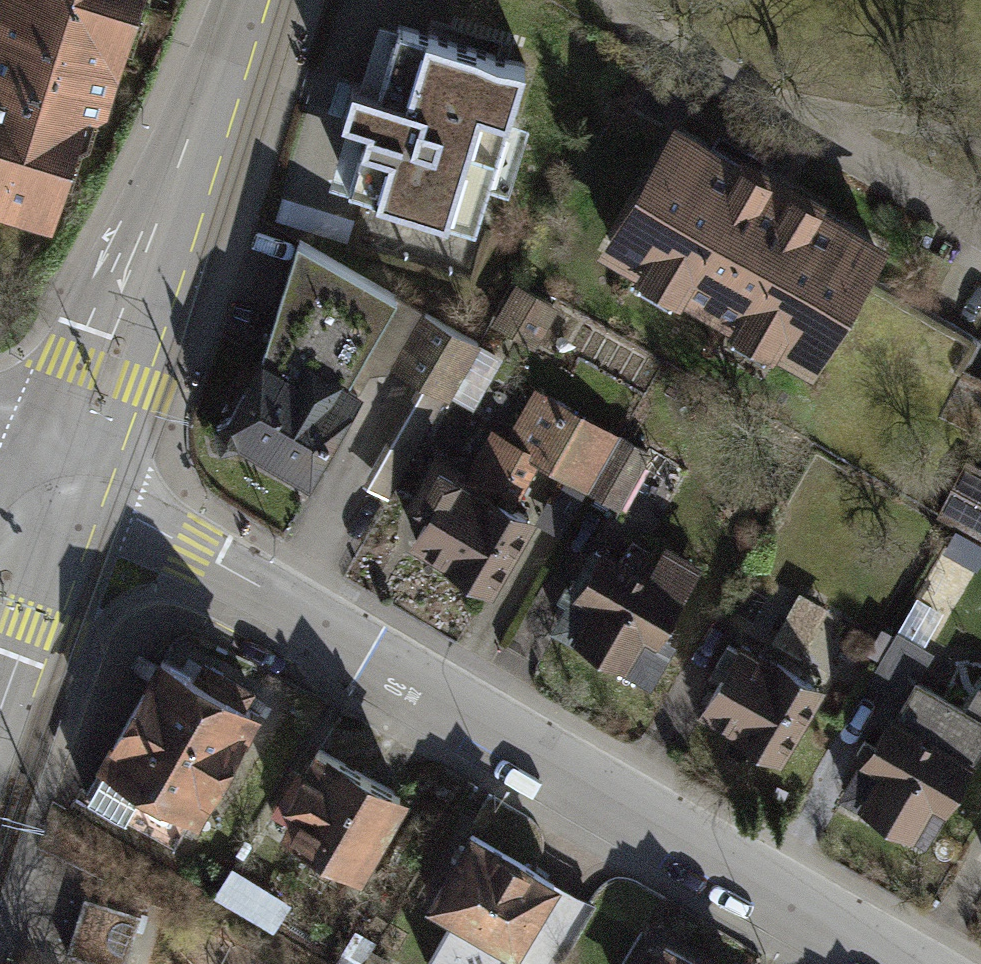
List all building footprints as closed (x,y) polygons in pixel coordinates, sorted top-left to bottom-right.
[(130,0),(0,0),(0,201),(48,216),(83,103),(97,108),(130,0)] [(339,118),(320,179),(468,225),(519,64),(370,17),(350,80),(342,78),(330,116),(339,118)] [(663,128),(595,245),(800,363),(868,245),(663,128)] [(389,297),(286,243),(248,366),(213,421),(201,426),(205,446),(227,446),(298,489),(354,394),(336,383),(389,297)] [(550,306),(506,283),(484,324),(528,347),(550,306)] [(450,403),(479,349),(421,318),(392,372),(418,386),(362,490),(386,503),(442,399),(450,403)] [(485,427),(459,473),(431,458),(401,511),(419,522),(406,545),(487,590),(530,514),(510,503),(532,465),(610,509),(643,450),(527,385),(499,435),(485,427)] [(968,449),(940,504),(980,525),(980,456),(968,449)] [(636,637),(648,643),(682,582),(600,537),(566,597),(580,604),(562,638),(618,669),(636,637)] [(773,764),(816,692),(733,644),(690,715),(773,764)] [(255,704),(162,652),(83,791),(176,843),(255,704)] [(927,683),(973,699),(980,677),(980,671),(936,656),(927,683)] [(853,773),(869,781),(851,814),(907,842),(922,812),(940,821),(968,765),(880,720),(853,773)] [(393,796),(315,751),(269,830),(347,875),(393,796)] [(464,837),(423,909),(447,923),(423,963),(505,963),(550,886),(464,837)] [(142,912),(85,895),(70,945),(126,962),(142,912)] [(658,944),(647,963),(693,963),(658,944)]
